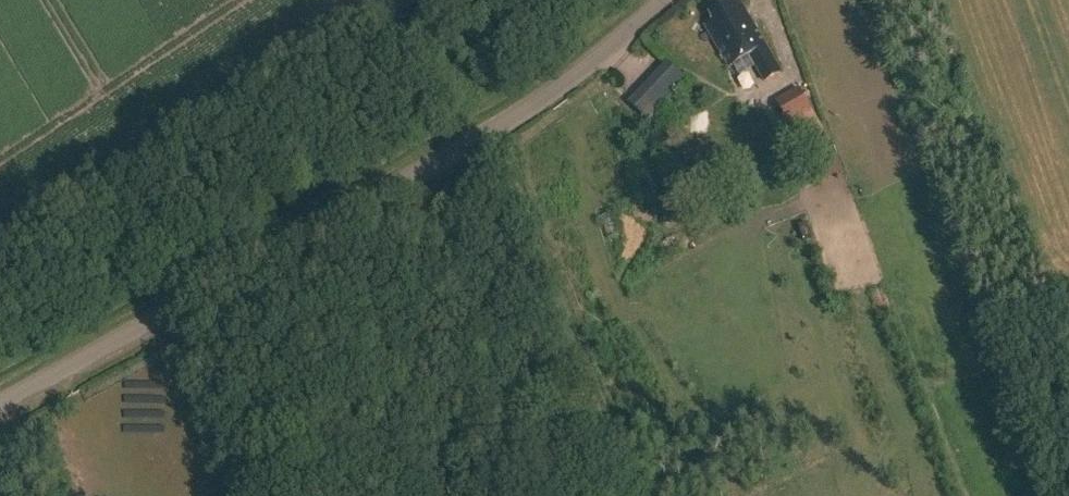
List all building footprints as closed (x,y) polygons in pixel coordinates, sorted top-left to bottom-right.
[(748,56),(765,84),(781,75),(737,0),(736,0),(711,15),(715,22),(707,27),(730,66),(748,56)] [(626,97),(646,118),(668,97),(648,76),(626,97)] [(798,91),(776,103),(810,159),(829,147),(798,91)] [(786,166),(775,172),(780,180),(784,189),(795,184),(788,170),(786,166)] [(808,224),(798,228),(803,244),(813,241),(808,224)]
